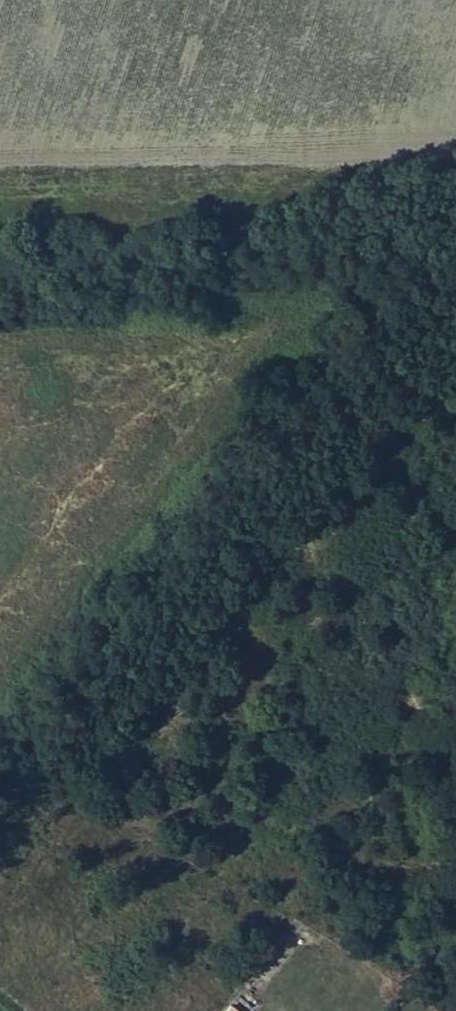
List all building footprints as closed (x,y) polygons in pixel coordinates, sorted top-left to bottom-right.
[(232,1000),(223,1010),(246,1010),(232,1000)]
